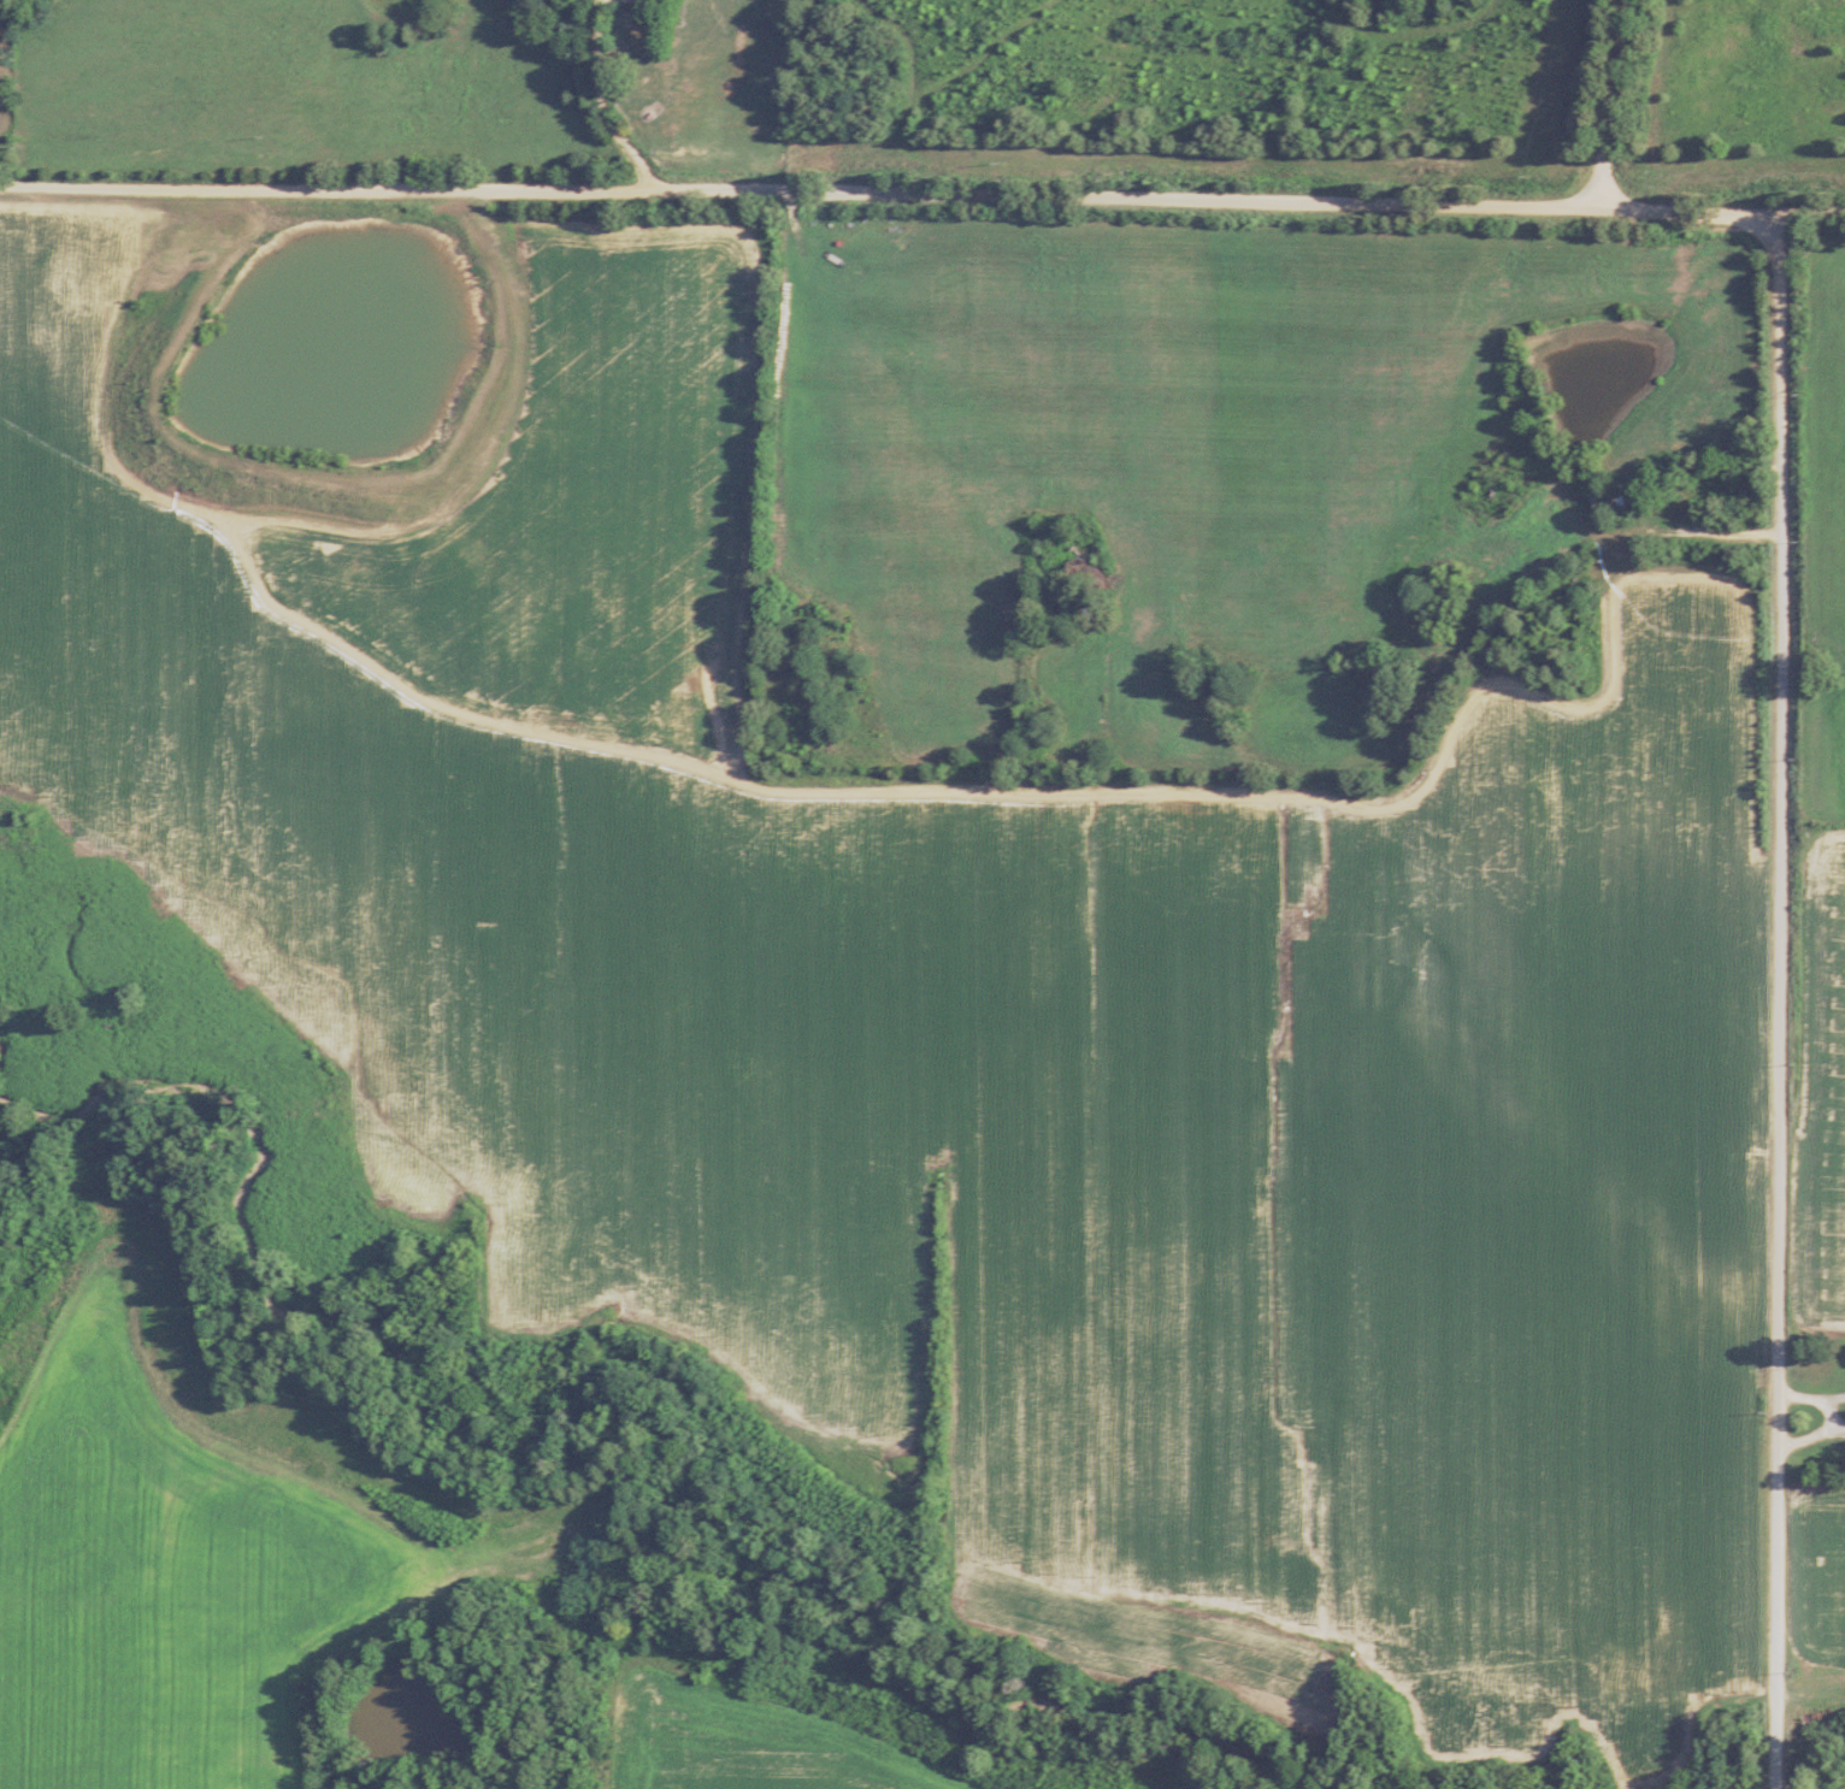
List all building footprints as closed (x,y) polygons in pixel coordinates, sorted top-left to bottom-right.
[(1586,498),(1620,497),(1620,487),(1585,488),(1586,498)]
